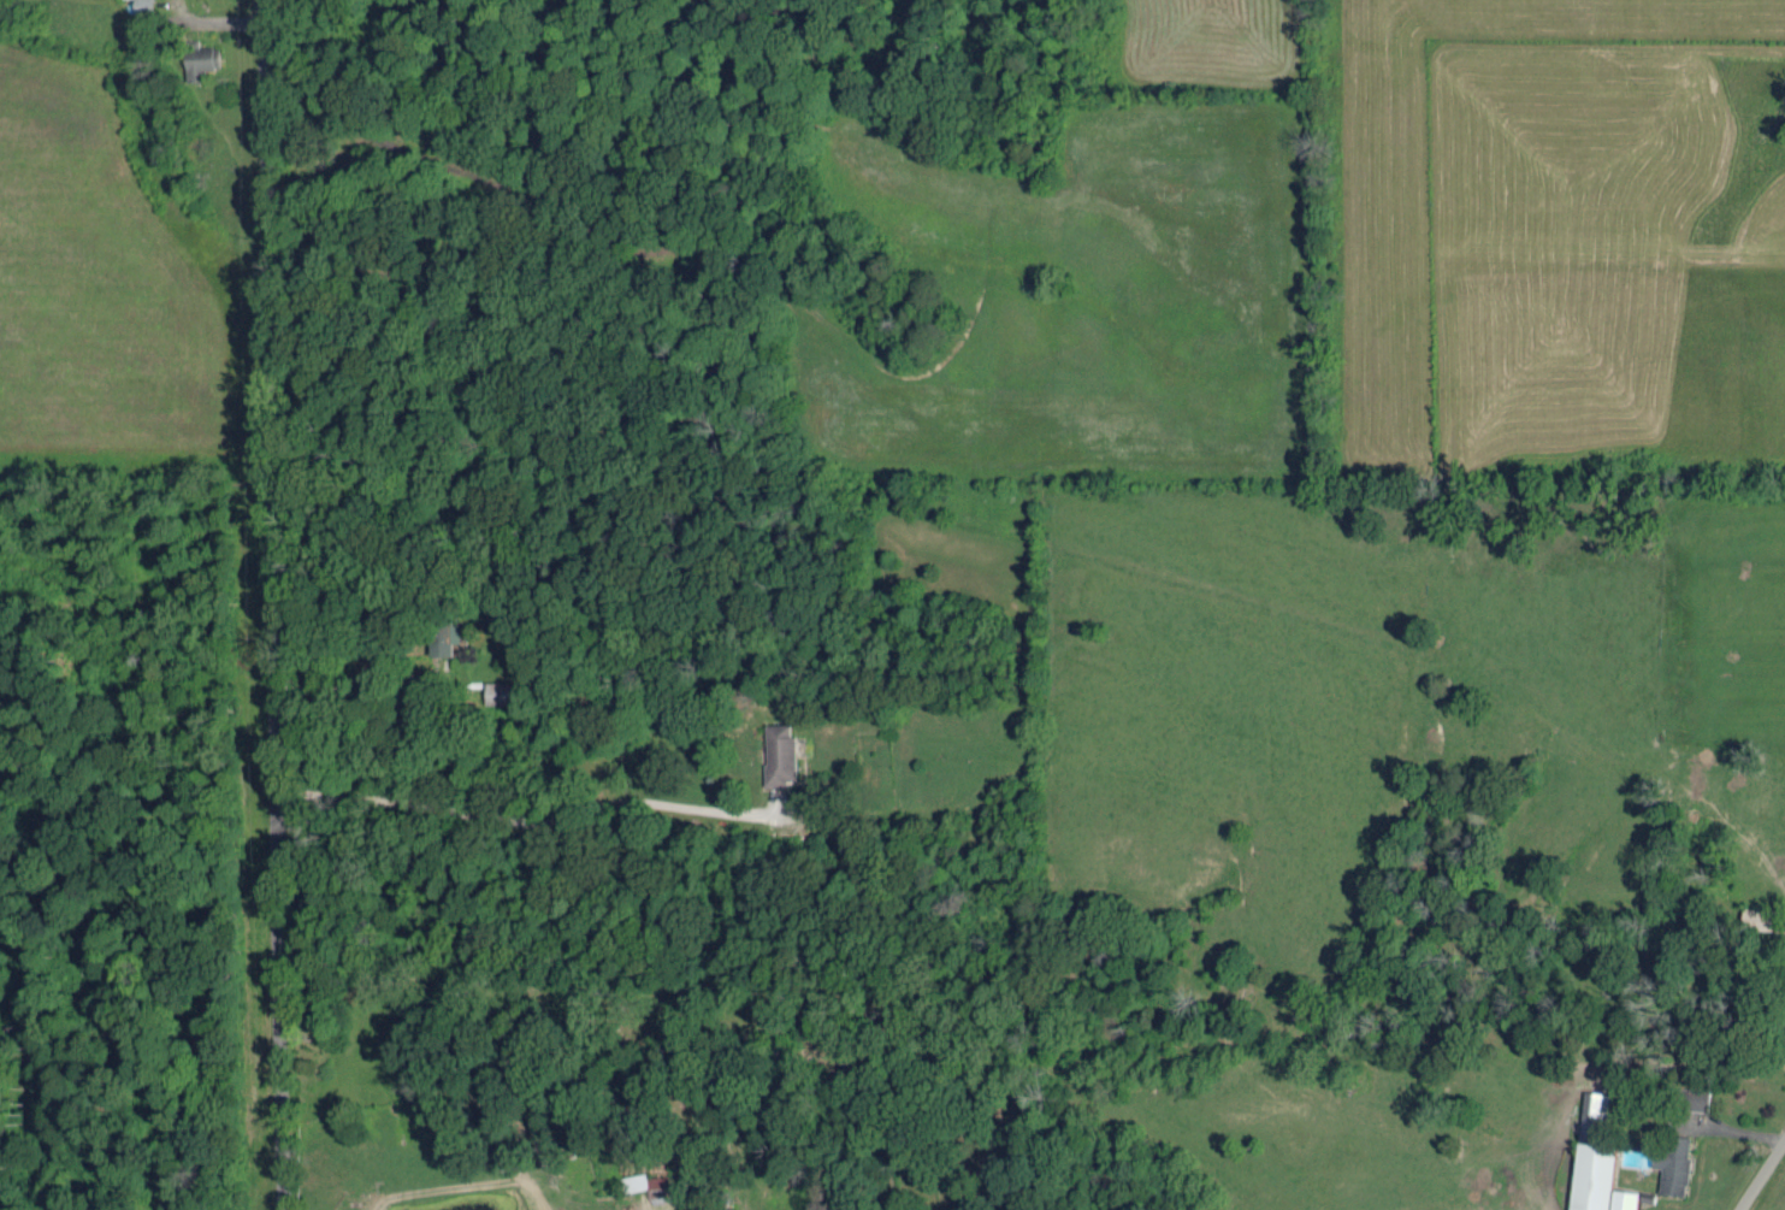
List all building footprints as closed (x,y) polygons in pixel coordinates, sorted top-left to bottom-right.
[(218,66),(216,45),(182,47),(184,79),(199,78),(198,68),(218,66)] [(451,654),(451,641),(460,641),(460,622),(429,621),(429,653),(451,654)] [(484,680),(485,702),(513,701),(512,679),(484,680)] [(765,783),(784,783),(784,777),(793,777),(792,721),(763,722),(765,783)] [(1589,1144),(1591,1121),(1604,1123),(1607,1090),(1581,1087),(1568,1209),(1607,1209),(1613,1146),(1589,1144)] [(1682,1193),(1691,1138),(1656,1133),(1651,1164),(1661,1165),(1657,1189),(1682,1193)] [(1612,1185),(1608,1209),(1635,1209),(1638,1189),(1612,1185)]
